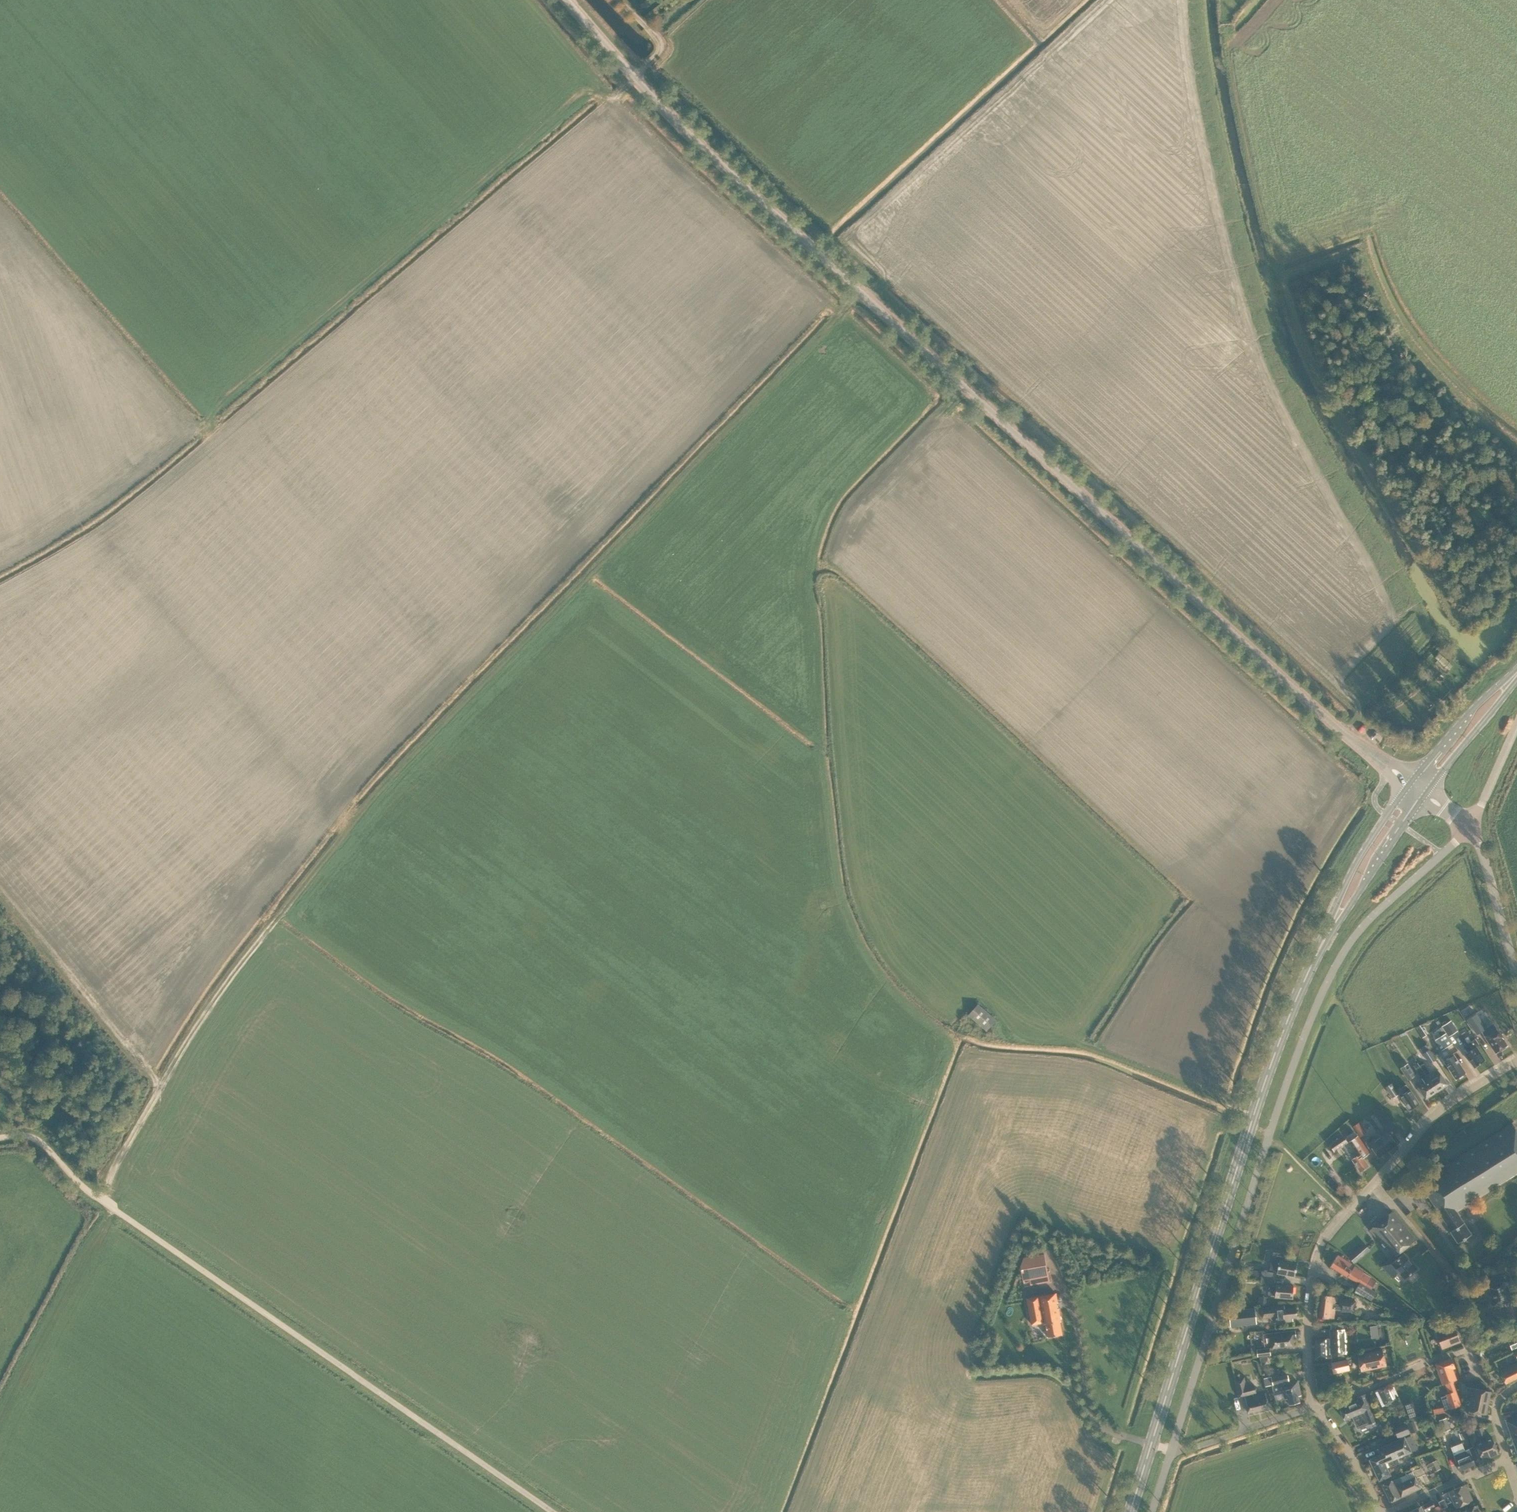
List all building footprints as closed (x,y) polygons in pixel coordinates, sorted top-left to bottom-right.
[(1429,668),(1425,664),(1418,673),(1422,676),(1429,668)] [(1504,1004),(1499,992),(1492,994),(1497,1007),(1504,1004)] [(995,1019),(978,1004),(969,1015),(986,1030),(995,1019)] [(1457,1030),(1451,1020),(1442,1026),(1449,1036),(1457,1030)] [(1426,1035),(1420,1025),(1416,1027),(1423,1037),(1426,1035)] [(1441,1026),(1436,1029),(1440,1036),(1446,1032),(1441,1026)] [(1484,1035),(1485,1036),(1495,1052),(1507,1045),(1496,1028),(1489,1033),(1484,1035)] [(1444,1048),(1453,1042),(1450,1038),(1446,1032),(1435,1039),(1441,1050),(1444,1048)] [(1478,1044),(1475,1039),(1464,1046),(1467,1051),(1465,1053),(1474,1067),(1485,1060),(1476,1046),(1478,1044)] [(1436,1059),(1426,1044),(1420,1048),(1429,1063),(1436,1059)] [(1465,1073),(1453,1055),(1444,1061),(1456,1079),(1465,1073)] [(1436,1091),(1420,1065),(1419,1065),(1417,1062),(1413,1065),(1415,1068),(1424,1083),(1418,1087),(1425,1099),(1436,1091)] [(1415,1075),(1408,1063),(1400,1068),(1408,1079),(1415,1075)] [(1420,1065),(1436,1091),(1447,1084),(1437,1069),(1431,1073),(1423,1063),(1420,1065)] [(1399,1094),(1391,1083),(1386,1086),(1393,1097),(1399,1094)] [(1419,1103),(1406,1084),(1401,1087),(1404,1092),(1399,1095),(1409,1110),(1419,1103)] [(1366,1132),(1359,1122),(1353,1126),(1360,1136),(1366,1132)] [(1511,1123),(1428,1177),(1430,1181),(1422,1186),(1451,1230),(1451,1231),(1458,1242),(1471,1234),(1456,1211),(1516,1173),(1516,1132),(1511,1123)] [(1466,1133),(1463,1129),(1453,1135),(1456,1140),(1466,1133)] [(1397,1144),(1387,1130),(1369,1142),(1371,1144),(1379,1157),(1397,1144)] [(1348,1142),(1343,1135),(1329,1144),(1334,1151),(1348,1142)] [(1369,1153),(1357,1135),(1349,1141),(1358,1154),(1352,1158),(1360,1171),(1368,1165),(1363,1157),(1369,1153)] [(1415,1239),(1392,1211),(1370,1230),(1384,1247),(1386,1246),(1397,1258),(1391,1263),(1404,1278),(1417,1268),(1402,1250),(1415,1239)] [(1266,1256),(1278,1258),(1279,1250),(1267,1248),(1266,1256)] [(1360,1257),(1357,1253),(1356,1251),(1350,1257),(1354,1262),(1360,1257)] [(1023,1279),(1030,1278),(1031,1284),(1049,1281),(1044,1254),(1020,1258),(1023,1279)] [(1355,1290),(1356,1290),(1354,1292),(1363,1298),(1365,1296),(1371,1300),(1376,1292),(1365,1285),(1371,1276),(1363,1272),(1363,1271),(1354,1266),(1355,1265),(1337,1254),(1331,1266),(1357,1282),(1357,1281),(1360,1282),(1355,1290)] [(1275,1259),(1274,1259),(1272,1270),(1278,1271),(1277,1272),(1294,1275),(1296,1269),(1297,1263),(1280,1260),(1275,1259)] [(1511,1300),(1506,1281),(1499,1283),(1499,1282),(1487,1286),(1487,1289),(1489,1288),(1491,1296),(1490,1297),(1492,1305),(1502,1302),(1502,1303),(1511,1300)] [(1294,1285),(1276,1284),(1276,1285),(1270,1285),(1269,1294),(1275,1295),(1275,1296),(1293,1298),(1294,1285)] [(1058,1302),(1057,1293),(1027,1299),(1032,1325),(1044,1322),(1044,1325),(1046,1325),(1048,1336),(1062,1334),(1060,1321),(1062,1321),(1059,1308),(1058,1308),(1057,1302),(1058,1302)] [(1337,1296),(1320,1294),(1318,1316),(1333,1318),(1335,1309),(1339,1309),(1338,1310),(1353,1312),(1354,1300),(1341,1298),(1340,1300),(1339,1304),(1335,1303),(1335,1301),(1337,1302),(1338,1297),(1336,1297),(1337,1296)] [(1268,1304),(1269,1297),(1259,1296),(1258,1304),(1268,1304)] [(1474,1308),(1469,1304),(1464,1311),(1469,1315),(1474,1308)] [(1284,1308),(1284,1305),(1273,1306),(1262,1307),(1263,1317),(1274,1316),(1274,1322),(1293,1320),(1292,1317),(1297,1317),(1296,1307),(1284,1308)] [(1256,1316),(1255,1308),(1229,1310),(1231,1326),(1248,1324),(1247,1317),(1256,1316)] [(1419,1315),(1413,1311),(1409,1315),(1416,1319),(1419,1315)] [(1442,1322),(1451,1345),(1460,1341),(1455,1326),(1447,1328),(1445,1321),(1442,1322)] [(1451,1345),(1442,1322),(1440,1323),(1443,1330),(1436,1333),(1441,1348),(1451,1345)] [(1379,1337),(1377,1325),(1370,1326),(1372,1338),(1379,1337)] [(1347,1353),(1346,1329),(1330,1329),(1330,1338),(1315,1339),(1315,1356),(1331,1356),(1330,1353),(1347,1353)] [(1296,1337),(1295,1330),(1266,1333),(1267,1342),(1271,1341),(1272,1347),(1294,1345),(1293,1337),(1296,1337)] [(1507,1337),(1512,1349),(1516,1347),(1516,1332),(1507,1337)] [(1270,1353),(1269,1347),(1257,1348),(1258,1355),(1270,1353)] [(1385,1365),(1382,1349),(1358,1354),(1362,1370),(1385,1365)] [(1513,1351),(1516,1362),(1499,1370),(1506,1383),(1516,1377),(1516,1349),(1513,1351)] [(1454,1367),(1451,1357),(1435,1363),(1442,1384),(1445,1383),(1449,1393),(1447,1394),(1451,1407),(1460,1404),(1452,1380),(1456,1379),(1452,1368),(1454,1367)] [(1350,1370),(1347,1358),(1332,1362),(1334,1374),(1350,1370)] [(1289,1383),(1287,1374),(1272,1378),(1271,1377),(1264,1379),(1266,1385),(1271,1384),(1274,1394),(1283,1392),(1285,1398),(1288,1397),(1289,1403),(1299,1401),(1298,1395),(1301,1394),(1297,1381),(1289,1383)] [(1249,1413),(1259,1410),(1269,1408),(1265,1392),(1257,1394),(1254,1384),(1249,1385),(1248,1379),(1245,1380),(1245,1377),(1235,1380),(1239,1397),(1253,1393),(1254,1396),(1246,1398),(1249,1413)] [(1388,1388),(1387,1385),(1378,1389),(1384,1403),(1398,1397),(1393,1386),(1388,1388)] [(1470,1399),(1488,1402),(1490,1391),(1467,1387),(1466,1390),(1472,1391),(1470,1399)] [(1345,1419),(1356,1415),(1358,1419),(1365,1416),(1368,1424),(1376,1421),(1365,1394),(1339,1404),(1345,1419)] [(1488,1402),(1470,1399),(1468,1410),(1469,1410),(1468,1414),(1474,1415),(1475,1411),(1486,1413),(1488,1402)] [(1406,1403),(1410,1416),(1417,1414),(1412,1401),(1406,1403)] [(1461,1414),(1455,1410),(1450,1418),(1456,1421),(1461,1414)] [(1506,1418),(1516,1451),(1516,1415),(1506,1418)] [(1401,1422),(1399,1416),(1393,1418),(1387,1420),(1389,1427),(1395,1425),(1401,1422)] [(1451,1429),(1447,1417),(1439,1420),(1443,1431),(1451,1429)] [(1417,1430),(1413,1420),(1407,1422),(1411,1432),(1417,1430)] [(1410,1433),(1405,1422),(1394,1427),(1398,1438),(1410,1433)] [(1410,1452),(1405,1438),(1404,1437),(1378,1448),(1381,1454),(1370,1459),(1378,1480),(1390,1475),(1387,1467),(1390,1466),(1399,1462),(1397,1458),(1398,1457),(1411,1452),(1410,1452)] [(1491,1437),(1484,1439),(1490,1456),(1498,1453),(1491,1437)] [(1490,1456),(1484,1439),(1476,1442),(1482,1459),(1490,1456)] [(1475,1465),(1469,1449),(1454,1454),(1460,1470),(1475,1465)] [(1441,1468),(1437,1459),(1428,1463),(1430,1467),(1433,1466),(1435,1471),(1441,1468)] [(1425,1479),(1423,1474),(1419,1475),(1416,1477),(1414,1471),(1399,1477),(1394,1479),(1382,1484),(1389,1501),(1420,1487),(1421,1487),(1427,1484),(1425,1479)] [(1449,1491),(1452,1499),(1468,1491),(1465,1484),(1449,1491)] [(1468,1491),(1452,1499),(1456,1506),(1472,1499),(1468,1491)] [(1432,1500),(1408,1511),(1425,1511),(1435,1507),(1432,1500)] [(1481,1511),(1478,1504),(1462,1511),(1480,1511),(1481,1511)]
